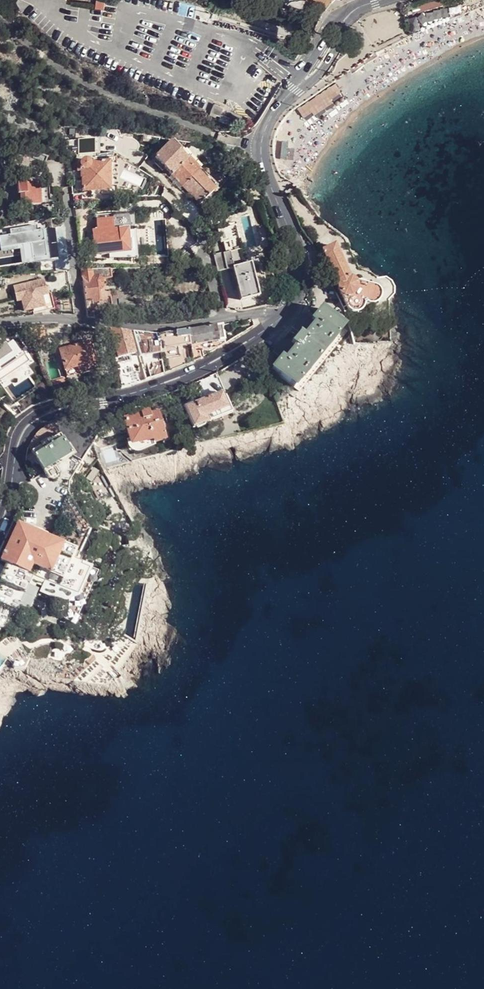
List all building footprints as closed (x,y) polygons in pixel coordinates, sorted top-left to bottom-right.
[(105,0),(97,0),(96,7),(104,8),(105,0)] [(268,10),(270,3),(261,0),(257,0),(254,5),(268,10)] [(378,50),(384,66),(401,60),(396,44),(378,50)] [(220,116),(223,108),(215,104),(210,115),(216,118),(217,115),(220,116)] [(94,140),(78,140),(79,154),(95,153),(94,140)] [(189,157),(174,141),(174,140),(171,143),(187,159),(189,157)] [(187,159),(171,143),(170,142),(155,157),(200,204),(215,189),(198,171),(187,159)] [(47,158),(31,152),(27,162),(43,168),(47,158)] [(108,156),(109,163),(110,190),(110,193),(117,193),(115,156),(108,156)] [(201,168),(189,157),(187,159),(198,171),(201,168)] [(110,190),(109,163),(91,163),(90,162),(89,161),(88,160),(86,159),(84,160),(82,160),(81,161),(80,162),(79,164),(79,165),(73,166),(74,173),(80,172),(80,178),(82,178),(82,192),(110,190)] [(240,159),(230,169),(236,174),(246,165),(240,159)] [(47,183),(36,184),(36,188),(41,188),(42,204),(48,204),(47,183)] [(36,188),(36,184),(18,185),(18,195),(21,195),(21,206),(42,204),(41,188),(36,188)] [(44,220),(37,226),(40,244),(47,243),(44,220)] [(130,252),(128,229),(119,229),(118,228),(110,229),(110,225),(91,226),(92,237),(87,237),(88,244),(93,244),(94,249),(94,255),(119,254),(119,256),(120,257),(121,258),(124,258),(126,258),(128,257),(130,255),(130,253),(130,252)] [(40,244),(37,226),(9,230),(10,235),(12,235),(14,248),(40,245),(40,244)] [(135,228),(128,229),(130,252),(137,252),(135,228)] [(369,295),(364,283),(349,279),(334,246),(321,252),(331,274),(338,288),(338,289),(338,291),(338,293),(346,308),(347,310),(350,311),(352,312),(354,312),(358,312),(359,311),(362,310),(362,309),(365,304),(366,304),(369,295)] [(315,255),(326,277),(331,274),(321,252),(315,255)] [(222,254),(213,256),(217,268),(218,274),(232,270),(231,268),(233,268),(230,259),(224,260),(222,255),(222,254)] [(250,264),(233,268),(231,268),(232,270),(241,301),(259,296),(250,264)] [(94,318),(93,315),(92,303),(98,302),(100,300),(99,296),(98,290),(110,288),(108,275),(108,270),(93,270),(81,271),(87,318),(94,318)] [(43,280),(14,287),(17,301),(22,300),(25,311),(32,310),(33,315),(55,310),(51,293),(46,294),(43,280)] [(378,289),(364,283),(369,295),(366,304),(372,306),(374,305),(376,304),(379,300),(380,299),(380,298),(380,295),(380,294),(379,291),(378,289)] [(108,314),(112,308),(110,295),(99,296),(100,300),(98,302),(92,303),(93,315),(108,314)] [(343,326),(342,324),(321,308),(311,319),(310,321),(313,324),(303,336),(300,333),(299,332),(298,333),(290,342),(290,343),(291,343),(295,346),(284,359),(281,356),(271,369),(294,388),(343,326)] [(310,321),(311,319),(303,313),(292,328),(298,333),(299,332),(300,333),(310,321)] [(313,324),(310,321),(300,333),(303,336),(313,324)] [(223,324),(189,330),(191,345),(202,344),(225,340),(223,324)] [(121,330),(110,328),(118,357),(135,353),(130,331),(121,330)] [(189,330),(159,335),(161,350),(191,345),(189,330)] [(146,333),(133,332),(140,356),(161,353),(161,350),(159,335),(146,333)] [(290,343),(290,342),(284,337),(274,350),(281,356),(291,343),(290,343)] [(25,349),(17,338),(7,345),(1,338),(0,339),(0,367),(9,361),(8,360),(25,349)] [(225,340),(202,344),(203,349),(203,350),(217,349),(225,344),(225,340)] [(89,342),(59,350),(67,377),(100,368),(99,361),(94,362),(89,342)] [(295,346),(291,343),(281,356),(284,359),(295,346)] [(191,345),(161,350),(161,353),(161,355),(162,358),(175,356),(183,355),(185,355),(193,354),(192,351),(191,345)] [(31,358),(25,349),(8,360),(9,361),(15,370),(31,358)] [(200,350),(192,351),(193,354),(193,361),(201,358),(200,350)] [(193,361),(193,354),(185,355),(186,361),(188,363),(193,361)] [(175,356),(176,368),(182,365),(183,362),(183,355),(175,356)] [(175,356),(162,358),(162,362),(164,372),(176,368),(175,356)] [(164,372),(162,362),(148,365),(151,377),(164,372)] [(130,385),(140,381),(134,366),(124,370),(130,385)] [(48,383),(50,387),(66,383),(64,378),(48,383)] [(228,408),(223,397),(221,392),(184,407),(192,428),(207,422),(205,417),(228,408)] [(227,395),(223,397),(228,408),(229,413),(234,411),(227,395)] [(10,398),(6,402),(14,411),(19,407),(10,398)] [(229,413),(228,408),(205,417),(207,422),(229,413)] [(136,421),(135,418),(124,420),(129,440),(130,442),(139,440),(140,444),(152,440),(166,437),(158,412),(150,414),(149,409),(139,411),(141,416),(141,419),(136,421)] [(46,436),(46,437),(49,441),(58,436),(55,430),(46,436)] [(42,446),(32,452),(48,478),(53,480),(57,476),(60,471),(55,464),(71,454),(60,435),(58,436),(49,441),(46,437),(39,442),(42,446)] [(153,444),(152,440),(140,444),(139,440),(130,442),(129,440),(126,441),(128,446),(129,449),(129,450),(130,451),(132,452),(133,453),(135,453),(136,453),(138,453),(153,446),(153,444)] [(39,442),(29,447),(32,452),(42,446),(39,442)] [(81,461),(71,454),(55,464),(60,471),(57,476),(53,480),(48,478),(63,503),(68,492),(69,481),(81,461)] [(53,598),(58,616),(65,620),(91,566),(72,558),(76,550),(18,523),(0,560),(7,563),(5,567),(0,576),(0,583),(0,584),(0,605),(11,610),(20,592),(28,574),(32,575),(44,581),(57,587),(53,598)] [(24,594),(32,575),(28,574),(20,592),(24,594)] [(40,592),(53,598),(57,587),(44,581),(40,592)] [(24,594),(20,592),(11,610),(16,612),(24,594)]
